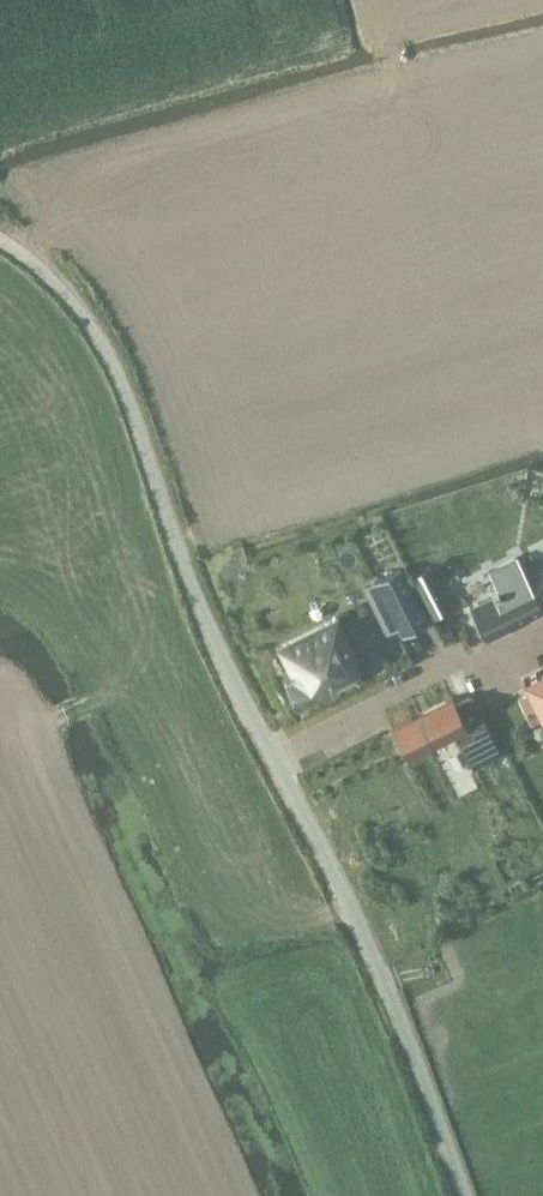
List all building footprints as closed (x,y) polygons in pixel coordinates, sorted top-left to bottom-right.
[(484,639),(485,638),(542,609),(542,607),(542,604),(542,568),(526,577),(516,556),(487,569),(496,586),(490,589),(493,594),(469,605),(467,606),(484,639)] [(385,632),(399,626),(392,612),(416,600),(399,566),(373,579),(384,601),(372,607),(385,632)] [(432,573),(415,581),(433,615),(450,607),(432,573)] [(352,659),(356,657),(336,617),(276,646),(292,680),(284,684),(295,706),(359,674),(352,659)] [(542,672),(540,668),(521,678),(529,692),(518,698),(523,707),(522,708),(524,711),(525,711),(530,721),(541,715),(541,717),(542,716),(542,671),(542,672)] [(445,701),(417,715),(410,716),(390,726),(407,758),(455,734),(472,767),(500,752),(471,694),(454,702),(450,695),(444,699),(445,701)]
